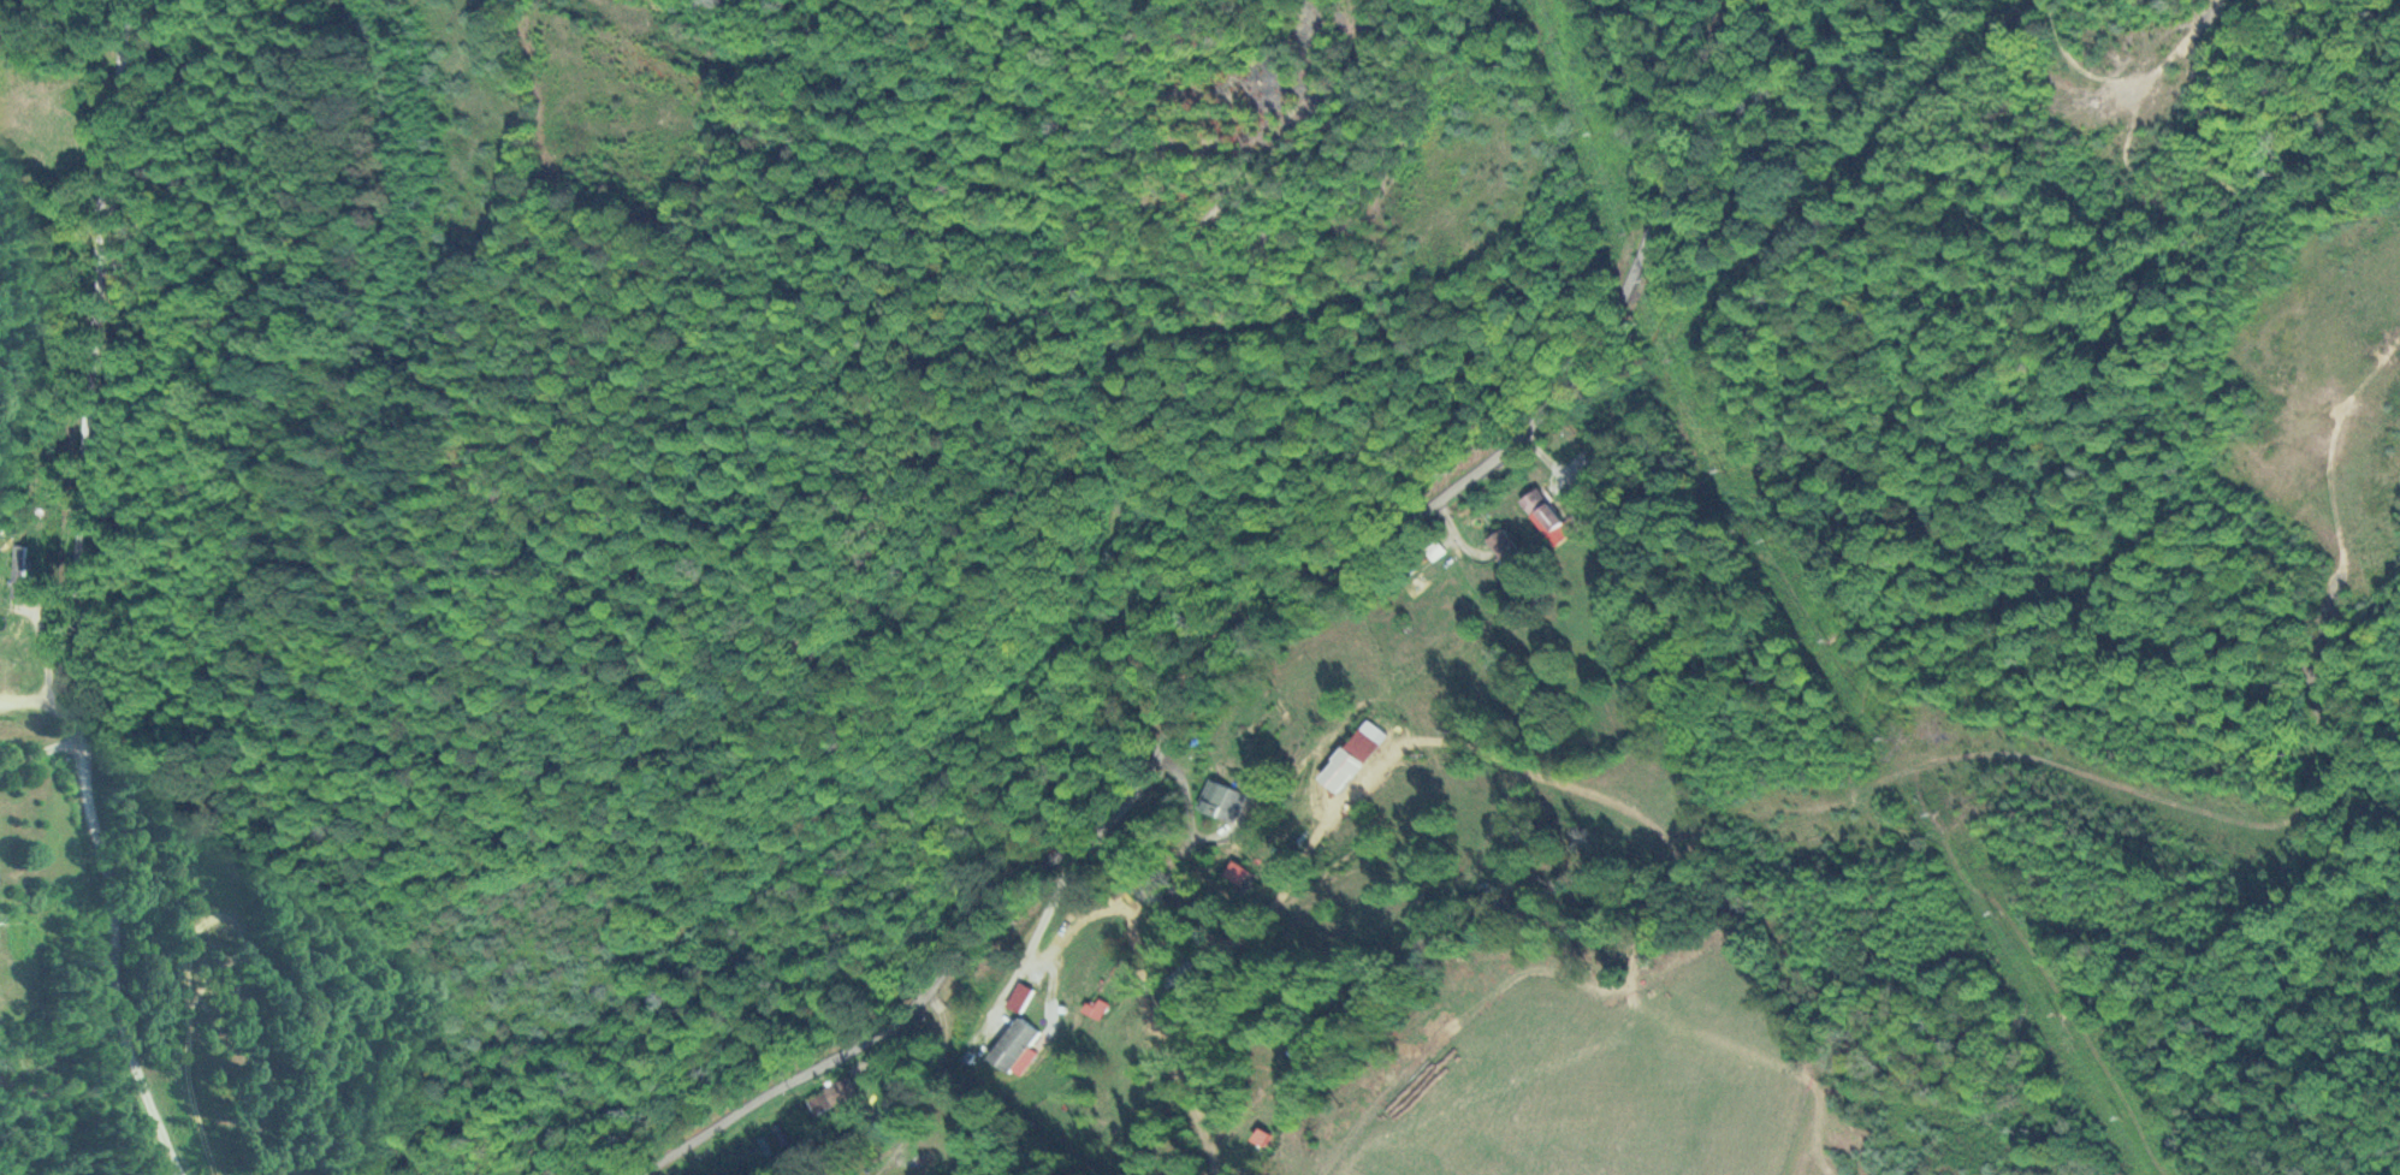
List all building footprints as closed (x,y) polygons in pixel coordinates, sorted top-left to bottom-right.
[(1518,507),(1555,534),(1568,516),(1532,489),(1518,507)] [(1505,560),(1519,548),(1503,531),(1490,543),(1505,560)] [(11,599),(24,599),(24,546),(11,546),(11,599)] [(1361,763),(1379,745),(1361,727),(1343,746),(1361,763)] [(1236,824),(1249,795),(1213,779),(1200,809),(1236,824)] [(1006,1004),(1020,1014),(1036,991),(1023,981),(1006,1004)] [(988,1058),(1010,1074),(1042,1031),(1020,1015),(988,1058)]
